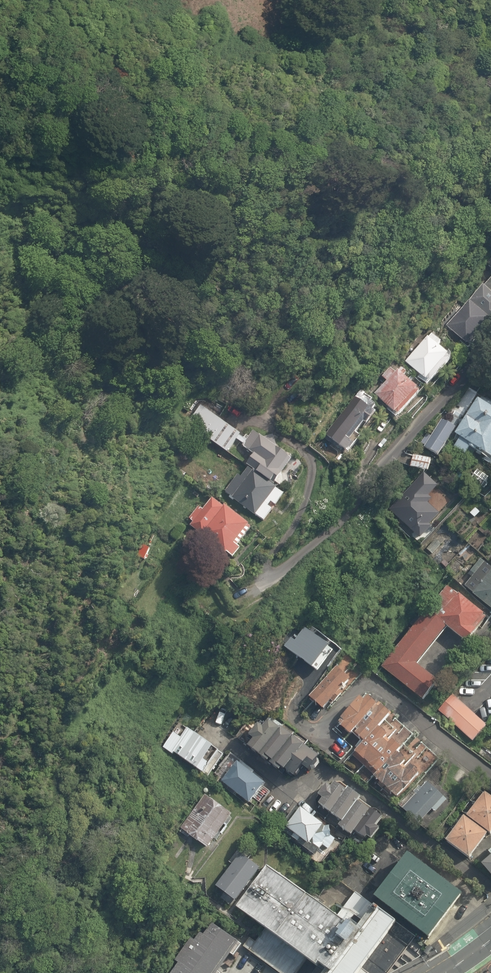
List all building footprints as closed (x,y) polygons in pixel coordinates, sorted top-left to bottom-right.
[(469,301),(490,321),(490,294),(482,286),(469,301)] [(469,301),(446,326),(462,340),(461,342),(468,349),(490,324),(490,321),(469,301)] [(447,355),(438,346),(441,342),(431,334),(428,337),(427,337),(404,362),(425,380),(426,379),(429,382),(449,358),(446,356),(447,355)] [(417,388),(398,370),(395,372),(391,368),(382,377),(386,381),(375,394),(393,412),(394,411),(397,414),(419,392),(416,389),(417,388)] [(372,399),(361,390),(326,435),(347,452),(360,436),(355,432),(363,421),(366,423),(369,419),(366,417),(375,406),(370,402),(372,399)] [(454,435),(485,455),(486,454),(490,457),(490,403),(483,397),(480,401),(477,399),(454,435)] [(236,439),(239,435),(240,433),(211,413),(198,431),(227,452),(236,439)] [(438,456),(455,428),(442,420),(431,437),(427,434),(421,443),(424,445),(424,447),(438,456)] [(246,464),(253,469),(273,484),(275,482),(280,485),(283,481),(282,471),(289,460),(286,458),(288,455),(276,447),(273,434),(262,437),(253,430),(249,436),(246,435),(243,438),(239,435),(236,439),(243,444),(242,446),(253,454),(246,464)] [(409,467),(424,471),(428,472),(431,460),(413,455),(409,467)] [(232,497),(231,498),(255,515),(255,514),(263,520),(272,508),(268,505),(270,502),(275,505),(283,494),(275,488),(277,487),(273,484),(253,469),(253,470),(248,467),(240,477),(237,475),(225,491),(232,497)] [(477,469),(470,479),(484,488),(490,479),(477,469)] [(424,471),(389,509),(419,538),(431,526),(429,524),(440,514),(428,503),(432,499),(428,496),(439,484),(424,471)] [(204,534),(232,557),(240,547),(237,545),(251,527),(248,524),(248,523),(224,504),(223,506),(212,498),(203,510),(199,507),(189,519),(192,521),(189,525),(203,536),(204,534)] [(480,512),(475,507),(470,513),(474,517),(480,512)] [(440,544),(435,539),(427,549),(432,553),(440,544)] [(472,594),(490,609),(490,567),(481,558),(468,574),(471,577),(464,585),(473,593),(472,594)] [(423,700),(438,681),(415,664),(446,627),(466,642),(476,630),(475,629),(486,617),(482,614),(483,613),(459,593),(458,594),(447,586),(438,597),(440,599),(428,612),(426,610),(381,667),(423,700)] [(292,639),(285,648),(314,671),(315,670),(318,672),(334,651),(331,649),(331,648),(306,629),(297,642),(292,639)] [(350,679),(336,667),(309,697),(322,710),(330,701),(333,703),(342,694),(339,691),(350,679)] [(363,700),(359,697),(340,718),(341,719),(338,722),(341,724),(340,726),(350,734),(355,728),(357,730),(354,733),(364,741),(354,751),(363,760),(364,759),(368,763),(367,764),(377,772),(373,776),(381,784),(382,784),(387,788),(386,788),(395,797),(409,784),(408,783),(419,772),(410,763),(406,768),(402,764),(406,760),(396,752),(400,747),(391,739),(390,740),(385,736),(386,734),(378,726),(389,713),(380,705),(378,708),(375,706),(376,705),(367,696),(363,700)] [(440,712),(472,741),(486,725),(454,696),(440,712)] [(318,756),(268,720),(262,728),(257,724),(248,735),(252,739),(246,747),(278,771),(280,768),(283,770),(284,770),(294,777),(302,767),(308,771),(318,756)] [(224,754),(187,728),(171,750),(197,769),(197,768),(208,776),(224,754)] [(239,763),(237,761),(235,763),(227,757),(214,773),(223,779),(222,781),(248,802),(264,782),(253,773),(254,771),(241,761),(239,763)] [(351,835),(354,830),(364,839),(366,836),(370,840),(379,829),(375,826),(381,817),(369,808),(368,810),(357,802),(360,797),(347,787),(345,790),(334,782),(331,787),(325,783),(317,795),(322,798),(318,804),(341,821),(338,826),(351,835)] [(446,799),(427,782),(403,808),(419,823),(432,809),(435,811),(446,799)] [(483,792),(465,815),(489,833),(490,831),(490,798),(483,792)] [(229,816),(231,813),(205,795),(181,829),(207,847),(223,824),(227,826),(232,818),(229,816)] [(295,805),(279,827),(314,854),(318,850),(323,854),(334,839),(330,836),(329,825),(324,825),(322,824),(323,823),(300,806),(299,808),(295,805)] [(486,834),(462,816),(444,840),(468,858),(486,834)] [(235,899),(259,867),(240,853),(216,885),(235,899)] [(409,855),(375,899),(431,941),(464,896),(409,855)] [(483,865),(490,875),(490,859),(483,865)] [(268,865),(236,907),(266,930),(256,943),(250,939),(244,947),(266,964),(265,965),(276,972),(300,972),(309,961),(320,970),(322,967),(328,972),(327,972),(390,972),(417,938),(399,924),(376,907),(356,892),(337,917),(268,865)] [(241,944),(211,923),(203,937),(201,935),(196,942),(193,940),(177,963),(180,965),(175,972),(221,972),(241,944)]
